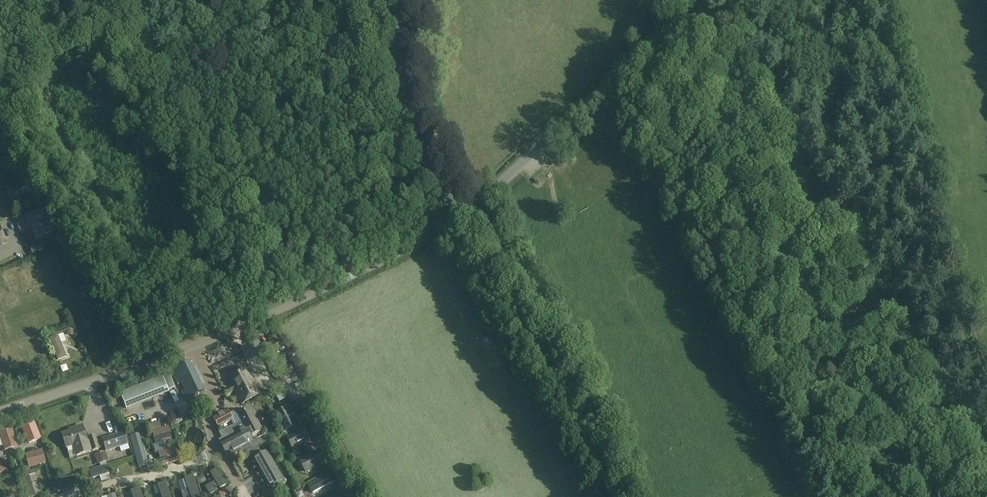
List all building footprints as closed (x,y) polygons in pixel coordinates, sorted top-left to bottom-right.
[(46,207),(24,216),(26,220),(25,220),(22,212),(14,215),(20,232),(31,228),(36,239),(55,231),(46,207)] [(60,363),(68,361),(62,342),(54,344),(60,363)] [(172,371),(178,383),(181,381),(185,391),(182,392),(186,400),(205,391),(191,362),(172,371)] [(260,394),(246,368),(228,377),(242,403),(260,394)] [(163,377),(120,394),(127,410),(169,393),(163,377)] [(229,398),(228,409),(239,410),(240,399),(229,398)] [(287,407),(275,413),(285,432),(297,425),(294,420),(298,417),(294,410),(290,413),(287,407)] [(235,424),(235,425),(223,431),(227,438),(220,442),(227,455),(244,446),(246,451),(250,459),(261,453),(257,446),(255,447),(253,443),(254,442),(251,438),(264,431),(258,420),(257,421),(251,409),(238,416),(241,422),(238,423),(238,422),(235,424)] [(233,419),(228,410),(214,418),(219,427),(233,419)] [(302,416),(296,419),(300,426),(306,423),(302,416)] [(22,428),(28,444),(41,439),(34,423),(22,428)] [(74,431),(62,435),(66,447),(74,445),(75,450),(77,455),(99,448),(97,441),(95,436),(87,439),(85,434),(82,426),(73,429),(74,431)] [(156,445),(173,440),(169,427),(152,433),(156,445)] [(305,427),(285,438),(291,449),(311,439),(305,427)] [(12,429),(0,433),(0,435),(5,451),(18,446),(12,429)] [(124,432),(117,434),(102,439),(106,452),(128,445),(124,432)] [(266,434),(257,439),(261,448),(273,442),(270,437),(266,434)] [(161,466),(179,460),(175,448),(158,453),(161,466)] [(43,450),(25,455),(29,468),(46,463),(43,450)] [(306,474),(324,464),(317,450),(299,460),(306,474)] [(268,451),(253,460),(269,488),(278,484),(280,487),(286,484),(268,451)] [(105,452),(96,455),(98,463),(99,462),(105,460),(108,460),(105,452)] [(145,455),(138,457),(143,474),(150,472),(145,455)] [(28,466),(8,472),(9,477),(29,470),(28,466)] [(215,481),(205,487),(210,495),(219,489),(227,484),(218,468),(210,473),(215,481)] [(335,480),(331,473),(308,485),(312,492),(335,480)] [(180,491),(182,496),(199,496),(200,496),(193,475),(185,478),(185,479),(188,489),(181,491),(180,491)] [(157,485),(161,496),(171,496),(166,482),(157,485)] [(131,490),(133,496),(143,496),(140,487),(131,490)] [(314,494),(315,496),(325,496),(332,494),(329,488),(314,494)]
